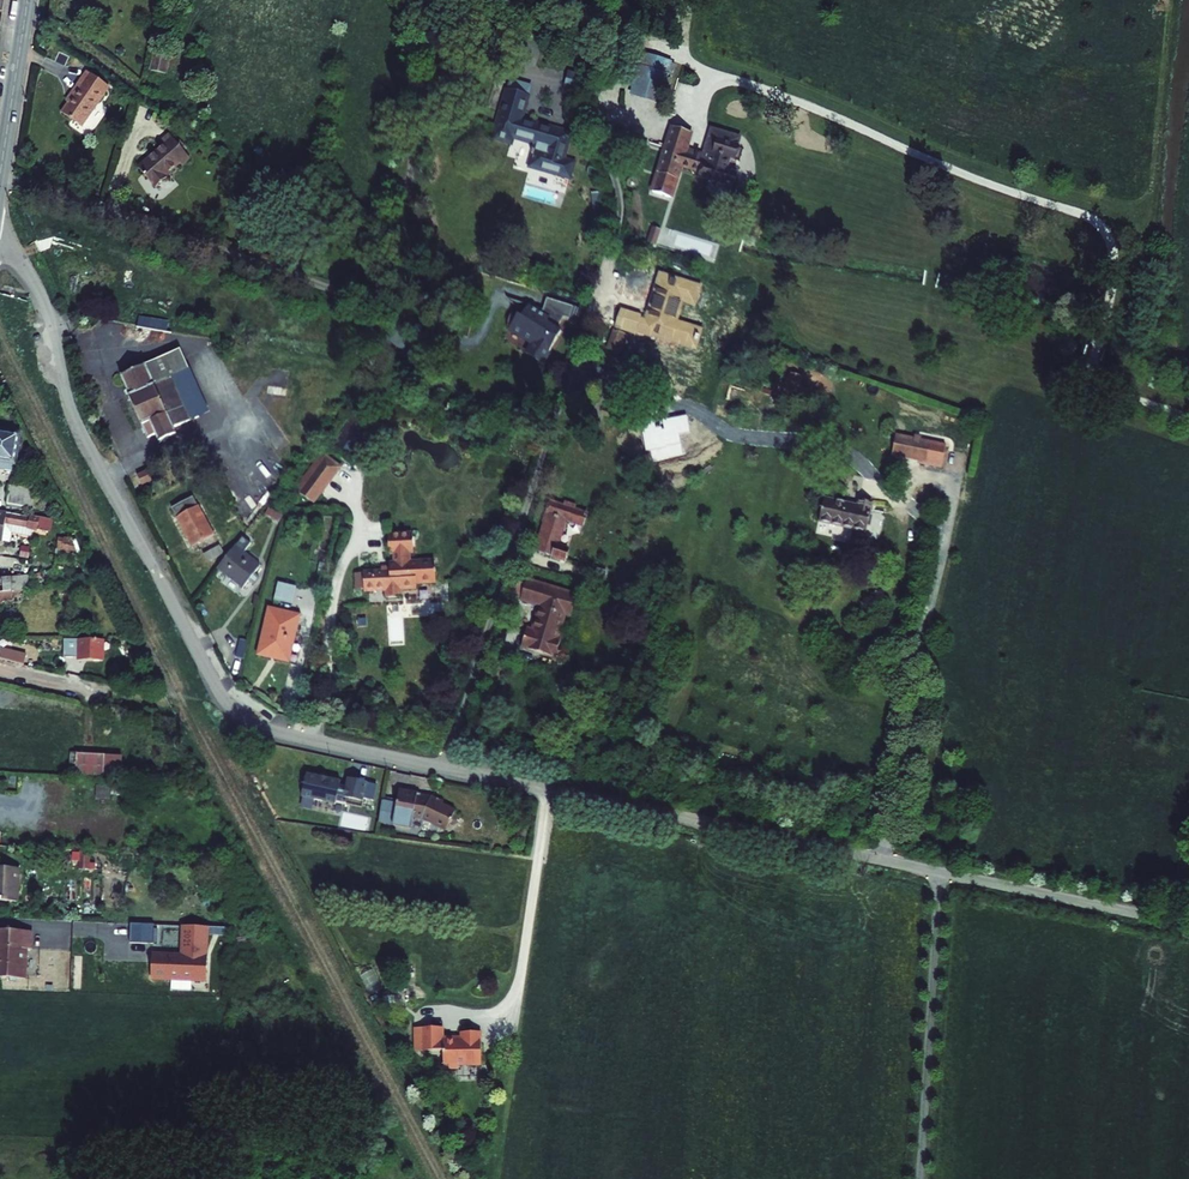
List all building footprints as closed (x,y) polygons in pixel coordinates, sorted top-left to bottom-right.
[(588,17),(604,21),(607,8),(592,3),(588,17)] [(540,21),(543,12),(517,5),(514,14),(540,21)] [(153,71),(167,74),(171,57),(156,54),(153,71)] [(626,80),(635,82),(639,69),(666,78),(671,79),(675,65),(673,64),(673,63),(641,54),(640,56),(634,54),(626,80)] [(635,82),(631,95),(659,103),(666,78),(639,69),(635,82)] [(106,85),(88,72),(69,98),(72,100),(62,113),(82,127),(105,95),(101,92),(106,85)] [(568,72),(564,86),(582,91),(586,76),(568,72)] [(531,167),(570,178),(574,163),(563,160),(571,134),(522,120),(531,86),(510,81),(508,89),(507,89),(493,138),(511,144),(513,138),(537,144),(531,167)] [(110,88),(106,85),(101,92),(105,95),(110,88)] [(684,157),(702,163),(703,158),(685,152),(686,149),(691,132),(673,127),(667,145),(664,145),(663,149),(666,150),(652,192),(671,198),(681,166),(684,157)] [(700,172),(699,177),(714,182),(731,187),(731,188),(736,173),(726,170),(727,167),(730,158),(736,136),(712,129),(704,154),(703,158),(702,163),(684,157),(681,166),(700,172)] [(618,149),(632,153),(638,136),(623,132),(618,149)] [(182,166),(191,159),(183,149),(177,143),(170,134),(161,142),(163,146),(138,167),(156,188),(169,177),(167,175),(180,164),(182,166)] [(730,158),(734,159),(740,138),(736,136),(730,158)] [(183,149),(185,147),(180,141),(177,143),(183,149)] [(704,154),(686,149),(685,152),(703,158),(704,154)] [(712,186),(729,192),(731,187),(714,182),(712,186)] [(725,221),(722,229),(732,231),(734,224),(725,221)] [(570,312),(543,303),(540,314),(505,304),(509,311),(514,314),(520,318),(516,323),(507,320),(503,330),(506,336),(529,350),(524,355),(541,364),(558,338),(552,335),(559,323),(566,325),(570,312)] [(142,327),(163,331),(164,325),(164,322),(143,318),(142,327)] [(609,333),(603,352),(616,355),(622,337),(609,333)] [(189,369),(180,350),(121,376),(130,396),(129,396),(148,438),(156,435),(159,443),(177,435),(174,428),(191,420),(172,377),(189,369)] [(191,420),(209,412),(189,369),(172,377),(191,420)] [(786,389),(801,392),(805,373),(790,370),(786,389)] [(268,386),(267,394),(287,396),(288,389),(268,386)] [(889,429),(884,448),(911,454),(912,458),(920,459),(925,437),(889,429)] [(12,471),(13,463),(14,464),(19,436),(0,433),(0,470),(12,471)] [(325,458),(321,455),(296,487),(300,491),(325,458)] [(336,473),(340,468),(326,457),(325,458),(300,491),(299,492),(313,503),(326,486),(313,475),(322,463),(336,473)] [(313,475),(326,486),(336,473),(322,463),(313,475)] [(137,476),(142,485),(152,480),(147,471),(137,476)] [(10,486),(7,505),(26,508),(29,488),(10,486)] [(817,490),(811,514),(857,527),(864,496),(852,493),(850,499),(817,490)] [(204,540),(208,547),(217,542),(193,497),(172,508),(193,547),(204,540)] [(546,555),(565,561),(569,549),(557,545),(566,520),(583,526),(587,514),(575,510),(564,506),(552,502),(548,514),(537,548),(547,552),(546,555)] [(265,514),(279,522),(284,513),(270,505),(265,514)] [(30,517),(0,512),(0,542),(2,543),(2,541),(9,542),(10,532),(31,536),(32,530),(48,533),(48,532),(50,519),(30,516),(30,517)] [(285,533),(288,539),(296,533),(293,528),(285,533)] [(413,534),(387,535),(389,554),(393,554),(393,563),(389,563),(389,569),(382,570),(382,572),(355,574),(356,590),(364,589),(364,592),(385,591),(386,598),(402,598),(402,590),(417,589),(417,585),(436,584),(435,561),(410,563),(410,553),(414,553),(413,534)] [(217,568),(243,588),(249,581),(254,585),(260,578),(255,574),(261,566),(244,553),(251,544),(242,537),(217,568)] [(78,556),(76,542),(68,540),(68,544),(66,553),(78,556)] [(58,554),(62,556),(63,553),(66,553),(68,544),(62,542),(58,554)] [(204,554),(208,562),(223,554),(219,546),(204,554)] [(20,590),(30,589),(28,575),(19,577),(20,590)] [(35,587),(43,586),(41,576),(34,578),(35,587)] [(20,590),(19,577),(2,579),(4,592),(13,591),(20,590)] [(525,590),(522,600),(541,606),(533,630),(527,628),(522,647),(556,658),(564,633),(561,632),(566,615),(572,617),(579,595),(521,578),(518,587),(525,590)] [(279,583),(275,601),(293,605),(297,587),(279,583)] [(518,587),(514,598),(522,600),(525,590),(518,587)] [(13,602),(13,591),(4,592),(3,593),(4,602),(13,602)] [(270,609),(259,654),(288,661),(297,625),(291,624),(293,614),(270,609)] [(297,625),(299,616),(293,614),(291,624),(297,625)] [(103,640),(64,640),(64,658),(79,658),(86,658),(86,661),(103,661),(103,640)] [(240,640),(236,657),(244,660),(248,641),(240,640)] [(23,665),(26,656),(0,650),(0,659),(23,665)] [(104,755),(71,753),(70,775),(103,777),(104,755)] [(104,755),(103,777),(121,778),(122,756),(104,755)] [(336,802),(346,804),(347,798),(363,802),(367,782),(347,778),(345,787),(339,786),(340,781),(328,778),(324,774),(318,776),(306,774),(302,796),(335,804),(336,802)] [(113,785),(99,785),(99,795),(116,795),(116,805),(123,805),(123,790),(113,790),(113,785)] [(447,828),(455,811),(442,805),(443,802),(431,796),(430,799),(420,797),(421,794),(399,790),(397,800),(383,797),(379,823),(411,829),(413,818),(422,819),(444,830),(447,828)] [(362,807),(363,802),(347,798),(346,804),(362,807)] [(8,847),(8,833),(0,832),(0,847),(8,847)] [(54,847),(68,847),(68,832),(54,833),(54,847)] [(79,869),(89,869),(90,851),(80,851),(79,869)] [(19,902),(20,868),(0,867),(0,901),(19,902)] [(133,941),(154,942),(155,923),(134,922),(133,941)] [(182,951),(155,951),(154,979),(211,980),(213,925),(183,924),(182,951)] [(28,949),(29,940),(18,940),(18,931),(0,930),(0,978),(26,979),(27,949),(28,949)] [(32,931),(18,931),(18,940),(29,940),(28,949),(31,949),(32,931)] [(174,980),(173,988),(210,989),(210,981),(174,980)] [(458,1066),(481,1065),(480,1033),(461,1033),(461,1040),(443,1039),(443,1028),(421,1028),(421,1051),(443,1051),(443,1069),(458,1069),(458,1066)]
